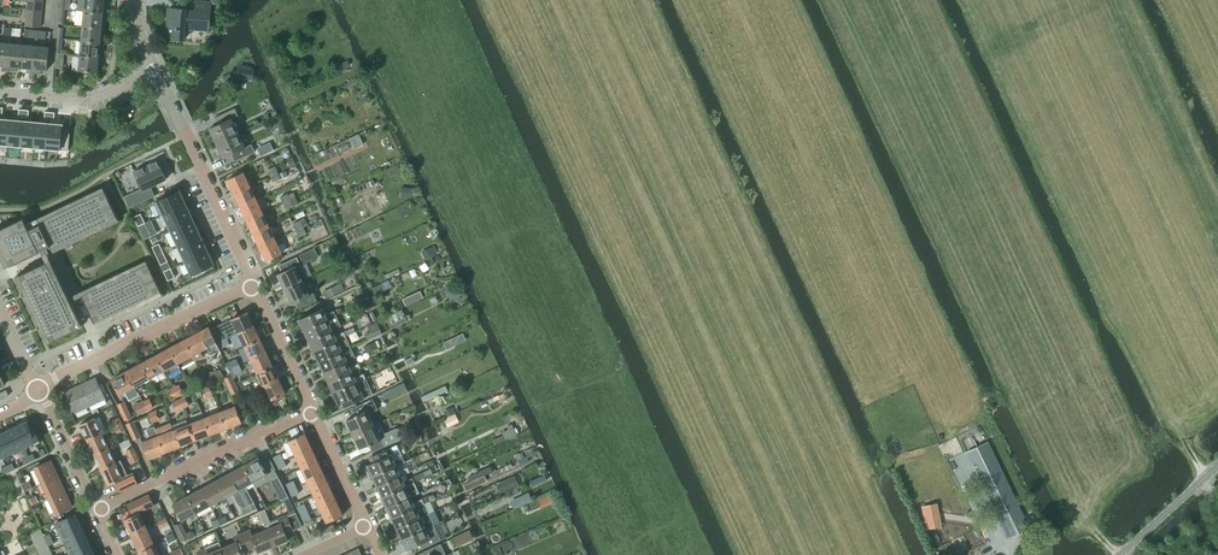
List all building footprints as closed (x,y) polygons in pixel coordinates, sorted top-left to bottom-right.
[(105,0),(86,0),(85,11),(104,12),(105,0)] [(42,11),(43,2),(28,1),(27,10),(42,11)] [(210,30),(212,2),(196,1),(196,11),(187,10),(187,9),(170,8),(168,39),(184,40),(185,28),(210,30)] [(42,19),(42,11),(27,10),(27,17),(42,19)] [(102,27),(104,12),(85,11),(83,25),(102,27)] [(41,27),(42,19),(27,17),(26,26),(41,27)] [(101,42),(102,27),(83,25),(82,40),(101,42)] [(100,57),(101,42),(82,40),(81,55),(100,57)] [(11,43),(0,42),(0,66),(2,66),(2,70),(9,71),(11,43)] [(22,68),(24,45),(11,43),(9,71),(16,72),(16,67),(22,68)] [(34,73),(36,46),(24,45),(22,68),(27,69),(27,72),(34,73)] [(48,70),(50,47),(36,46),(34,73),(41,74),(41,70),(48,70)] [(65,54),(61,53),(57,53),(55,68),(63,69),(65,54)] [(98,72),(100,57),(81,55),(73,54),(71,69),(98,72)] [(193,61),(184,63),(184,71),(194,67),(193,61)] [(248,69),(246,79),(252,80),(254,70),(248,69)] [(217,143),(238,133),(232,119),(239,116),(235,108),(215,117),(218,124),(210,128),(217,143)] [(8,145),(10,120),(0,119),(0,144),(8,145)] [(10,120),(8,145),(21,146),(23,121),(10,120)] [(23,121),(21,146),(34,147),(36,123),(23,121)] [(36,123),(34,147),(46,149),(49,124),(36,123)] [(49,124),(46,149),(68,151),(69,134),(61,133),(62,125),(49,124)] [(245,148),(238,133),(217,143),(224,158),(232,154),(236,161),(256,152),(252,145),(245,148)] [(358,134),(350,138),(354,148),(363,144),(358,134)] [(270,145),(259,150),(262,155),(269,152),(273,150),(270,145)] [(292,158),(287,160),(291,168),(295,165),(292,158)] [(155,196),(154,194),(151,187),(167,180),(158,161),(135,172),(143,189),(133,193),(124,198),(129,208),(155,196)] [(267,170),(270,177),(278,173),(275,167),(267,170)] [(244,172),(228,179),(235,193),(251,186),(253,185),(250,179),(248,180),(244,172)] [(281,179),(278,173),(270,177),(273,183),(281,179)] [(251,186),(235,193),(241,207),(257,199),(251,186)] [(160,217),(163,215),(185,204),(179,191),(172,195),(170,192),(163,195),(164,198),(154,203),(160,217)] [(5,269),(39,252),(48,248),(49,247),(50,249),(65,242),(68,246),(71,245),(69,240),(98,226),(100,231),(104,229),(101,225),(117,217),(105,192),(38,223),(39,225),(29,230),(23,219),(0,229),(0,258),(5,269)] [(295,198),(293,193),(289,195),(289,194),(281,197),(284,203),(295,198)] [(287,209),(294,206),(298,204),(295,198),(284,203),(287,209)] [(257,199),(241,207),(247,220),(263,212),(257,199)] [(163,215),(170,231),(192,220),(185,204),(163,215)] [(263,212),(247,220),(254,233),(270,226),(263,212)] [(133,217),(138,226),(145,223),(140,214),(133,217)] [(301,221),(294,224),(296,230),(303,227),(308,225),(305,218),(301,220),(301,221)] [(200,236),(192,220),(170,231),(178,246),(200,236)] [(145,223),(138,226),(144,240),(151,237),(145,223)] [(270,226),(254,233),(260,247),(276,239),(270,226)] [(303,227),(296,230),(300,237),(306,233),(303,227)] [(200,236),(178,246),(185,262),(207,252),(200,236)] [(276,239),(260,247),(267,261),(283,253),(276,239)] [(156,257),(163,253),(159,244),(152,247),(156,257)] [(424,260),(437,253),(434,246),(421,253),(424,260)] [(314,248),(299,255),(303,264),(318,256),(314,248)] [(207,252),(185,262),(191,275),(193,274),(194,276),(201,273),(200,270),(213,264),(207,252)] [(163,253),(156,257),(160,265),(167,262),(163,253)] [(282,273),(278,275),(284,289),(303,280),(306,279),(296,257),(278,265),(282,273)] [(15,277),(46,344),(47,344),(82,327),(50,260),(47,262),(15,277)] [(81,297),(94,324),(109,316),(111,321),(115,320),(112,315),(142,301),(144,306),(147,304),(145,299),(160,292),(148,265),(81,297)] [(163,272),(168,281),(175,278),(170,268),(163,272)] [(386,280),(400,273),(398,269),(384,276),(386,280)] [(303,280),(284,289),(291,304),(296,302),(299,309),(317,301),(313,294),(310,295),(303,280)] [(377,294),(391,287),(388,281),(374,287),(377,294)] [(326,300),(344,291),(341,283),(322,292),(326,300)] [(456,284),(445,290),(450,300),(461,295),(456,284)] [(409,296),(403,298),(407,306),(412,303),(409,296)] [(328,319),(336,316),(334,311),(326,315),(323,308),(297,320),(299,325),(302,324),(304,330),(305,330),(328,319)] [(385,318),(390,329),(406,321),(401,310),(385,318)] [(239,333),(255,325),(248,311),(232,319),(239,333)] [(307,334),(309,340),(310,340),(333,330),(341,326),(336,316),(328,319),(305,330),(304,330),(302,331),(304,335),(307,334)] [(380,335),(382,334),(379,327),(378,324),(377,322),(375,323),(368,326),(370,332),(365,334),(367,340),(380,335)] [(245,346),(261,339),(255,325),(239,333),(245,346)] [(220,351),(210,327),(186,340),(198,360),(204,357),(201,352),(207,348),(211,355),(220,351)] [(336,336),(333,330),(310,340),(309,340),(307,341),(309,346),(312,345),(314,351),(338,340),(346,337),(344,332),(336,336)] [(219,342),(225,340),(227,338),(224,332),(216,336),(219,342)] [(343,351),(351,347),(346,337),(338,340),(314,351),(312,352),(314,357),(316,355),(319,361),(343,351)] [(222,348),(223,348),(230,344),(227,338),(225,340),(219,342),(222,348)] [(251,360),(267,352),(261,339),(245,346),(251,360)] [(195,362),(198,360),(186,340),(171,348),(182,367),(195,360),(195,362)] [(375,341),(363,347),(366,353),(378,347),(375,341)] [(321,366),(324,372),(348,361),(356,358),(351,347),(343,351),(319,361),(317,362),(319,367),(321,366)] [(167,375),(182,367),(171,348),(157,356),(165,371),(167,375)] [(257,373),(273,366),(267,352),(251,360),(257,373)] [(165,371),(157,356),(142,363),(150,378),(163,371),(166,376),(167,375),(165,371)] [(236,359),(229,363),(232,369),(239,365),(236,359)] [(350,367),(348,361),(324,372),(322,373),(324,377),(326,376),(329,382),(352,371),(352,372),(361,368),(359,363),(350,367)] [(139,392),(145,389),(142,382),(150,378),(142,363),(127,371),(139,392)] [(239,365),(232,369),(235,375),(242,371),(239,365)] [(264,387),(280,379),(273,366),(257,373),(264,387)] [(139,392),(127,371),(112,379),(120,394),(127,390),(132,399),(140,395),(138,392),(139,392)] [(331,387),(334,392),(334,393),(357,382),(366,378),(364,374),(355,378),(352,372),(352,371),(329,382),(326,383),(328,388),(331,387)] [(212,372),(204,374),(208,382),(215,379),(212,372)] [(201,385),(207,383),(208,382),(204,374),(197,376),(201,385)] [(233,394),(239,391),(232,375),(225,378),(233,394)] [(90,406),(106,399),(96,378),(81,385),(90,406)] [(366,378),(357,382),(334,393),(334,392),(331,394),(334,398),(336,404),(339,403),(342,402),(344,407),(350,404),(361,399),(373,394),(366,378)] [(270,401),(286,393),(280,379),(264,387),(270,401)] [(215,384),(210,386),(213,393),(218,390),(215,384)] [(75,413),(90,406),(81,385),(65,392),(75,413)] [(179,385),(173,387),(177,396),(183,394),(179,385)] [(208,386),(202,389),(206,398),(212,395),(208,386)] [(245,396),(252,392),(249,386),(242,389),(245,396)] [(173,387),(166,391),(171,400),(177,396),(173,387)] [(196,399),(203,396),(200,390),(194,393),(196,399)] [(253,413),(260,409),(252,392),(245,396),(253,413)] [(495,401),(505,397),(503,393),(493,397),(495,401)] [(184,397),(179,399),(183,408),(188,406),(184,397)] [(149,399),(143,402),(147,410),(153,408),(149,399)] [(179,399),(172,402),(176,412),(183,408),(179,399)] [(354,434),(375,424),(369,414),(379,409),(374,399),(353,408),(356,416),(347,420),(354,434)] [(125,420),(132,417),(125,401),(118,404),(125,420)] [(236,406),(221,412),(227,427),(242,421),(236,406)] [(452,407),(443,412),(446,418),(455,413),(452,407)] [(153,423),(160,419),(156,410),(149,413),(153,423)] [(221,412),(205,418),(212,433),(227,427),(221,412)] [(517,413),(508,417),(511,422),(519,418),(517,413)] [(447,428),(459,422),(455,414),(444,420),(447,428)] [(115,427),(122,424),(119,417),(112,421),(115,427)] [(87,440),(102,433),(95,418),(80,424),(87,440)] [(205,418),(190,424),(196,439),(212,433),(205,418)] [(134,440),(141,436),(134,420),(127,424),(134,440)] [(27,422),(15,427),(24,447),(35,442),(36,445),(40,443),(31,424),(33,428),(30,429),(27,422)] [(385,434),(379,423),(375,425),(375,424),(354,434),(361,449),(370,444),(373,452),(404,437),(402,432),(401,431),(400,430),(399,429),(398,429),(396,429),(395,429),(394,429),(385,434)] [(118,433),(125,430),(122,424),(115,427),(118,433)] [(190,424),(174,430),(181,445),(196,439),(190,424)] [(514,429),(512,424),(507,427),(508,430),(502,433),(505,440),(519,434),(516,427),(514,429)] [(163,425),(155,428),(158,436),(159,436),(165,452),(181,445),(174,430),(166,433),(163,425)] [(15,427),(4,433),(13,452),(24,447),(15,427)] [(150,440),(143,442),(149,458),(165,452),(159,436),(158,436),(155,428),(155,427),(146,430),(150,440)] [(0,434),(0,455),(1,457),(13,452),(4,433),(0,434)] [(94,455),(109,448),(102,433),(87,440),(94,455)] [(296,455),(312,447),(305,433),(289,441),(296,455)] [(495,445),(505,440),(503,436),(493,440),(495,445)] [(988,441),(966,452),(1008,539),(1030,529),(988,442),(988,441)] [(129,457),(132,455),(136,453),(134,447),(126,451),(129,457)] [(302,468),(318,461),(312,447),(296,455),(302,468)] [(101,469),(116,463),(109,448),(94,455),(101,469)] [(371,464),(366,466),(368,471),(371,469),(373,476),(397,465),(401,463),(401,464),(404,462),(402,457),(395,461),(392,455),(394,454),(391,448),(375,455),(377,461),(371,464)] [(522,452),(514,455),(517,461),(524,457),(522,452)] [(132,463),(140,459),(136,453),(132,455),(129,457),(132,463)] [(33,454),(27,456),(30,462),(35,460),(33,454)] [(277,464),(284,460),(281,454),(273,457),(277,464)] [(27,456),(21,459),(24,465),(30,462),(27,456)] [(259,458),(245,465),(254,482),(257,487),(269,480),(276,493),(284,489),(274,470),(270,472),(266,464),(263,466),(262,463),(259,458)] [(43,483),(58,476),(50,460),(35,467),(43,483)] [(120,460),(116,463),(101,469),(108,485),(116,481),(121,492),(138,484),(133,473),(127,475),(120,460)] [(280,470),(287,466),(284,460),(277,464),(280,470)] [(308,482),(324,474),(318,461),(302,468),(308,482)] [(12,463),(6,466),(9,472),(15,469),(12,463)] [(373,476),(371,477),(373,481),(376,480),(378,486),(402,475),(402,476),(409,472),(407,467),(403,469),(401,464),(401,463),(397,465),(373,476)] [(245,465),(231,473),(245,499),(250,496),(245,487),(254,482),(245,465)] [(6,466),(1,468),(4,474),(9,472),(6,466)] [(484,476),(482,471),(468,477),(470,482),(484,476)] [(378,486),(376,487),(378,492),(380,491),(383,497),(407,486),(414,483),(415,483),(414,482),(425,477),(423,472),(412,477),(413,478),(404,482),(402,476),(402,475),(378,486)] [(231,473),(217,481),(225,497),(232,494),(241,509),(244,515),(251,512),(248,506),(244,500),(245,499),(231,473)] [(315,495),(331,487),(324,474),(308,482),(315,495)] [(545,475),(537,479),(539,484),(547,480),(545,475)] [(50,498),(65,491),(58,476),(43,483),(50,498)] [(469,483),(463,486),(466,491),(487,481),(484,476),(470,482),(469,483)] [(507,481),(510,488),(518,485),(515,477),(507,481)] [(217,481),(203,489),(211,505),(225,497),(217,481)] [(289,491),(297,487),(294,481),(286,484),(289,491)] [(383,497),(381,498),(383,502),(385,501),(388,507),(411,496),(411,497),(419,493),(417,488),(415,483),(414,483),(407,486),(383,497)] [(292,497),(299,493),(297,487),(289,491),(292,497)] [(321,508),(337,501),(331,487),(315,495),(321,508)] [(203,489),(188,496),(197,513),(204,509),(211,505),(203,489)] [(58,514),(72,507),(65,491),(50,498),(58,514)] [(513,510),(533,501),(529,493),(510,502),(513,510)] [(132,535),(147,528),(139,512),(155,505),(149,494),(128,504),(133,515),(125,519),(132,535)] [(188,496),(174,504),(183,521),(197,513),(188,496)] [(388,507),(386,508),(388,513),(390,511),(393,517),(393,518),(416,507),(424,503),(422,499),(414,502),(411,497),(411,496),(388,507)] [(542,498),(537,501),(541,508),(546,506),(542,498)] [(328,522),(344,515),(337,501),(321,508),(328,522)] [(255,503),(248,506),(251,512),(258,509),(255,503)] [(393,517),(390,519),(392,523),(395,522),(398,528),(421,517),(429,514),(424,503),(416,507),(393,518),(393,517)] [(302,517),(309,514),(304,504),(297,507),(302,517)] [(926,529),(939,526),(934,504),(922,507),(926,529)] [(259,512),(267,531),(268,530),(274,546),(289,540),(286,534),(294,531),(293,530),(302,527),(295,511),(270,521),(265,509),(259,512)] [(75,514),(55,523),(61,534),(80,525),(75,514)] [(305,524),(312,520),(309,514),(302,517),(305,524)] [(398,528),(395,529),(397,534),(400,532),(403,538),(403,539),(426,528),(434,524),(429,514),(421,517),(398,528)] [(221,525),(228,522),(225,516),(219,519),(221,525)] [(160,529),(169,525),(166,518),(157,522),(160,529)] [(215,528),(221,525),(219,519),(212,522),(215,528)] [(187,534),(182,523),(175,527),(183,543),(190,539),(189,539),(194,537),(191,532),(187,534)] [(403,538),(400,540),(402,544),(405,543),(408,549),(418,545),(420,549),(441,540),(434,524),(426,528),(403,539),(403,538)] [(80,525),(61,534),(65,545),(85,536),(80,525)] [(139,550),(154,543),(147,528),(132,535),(139,550)] [(268,530),(267,531),(253,536),(251,531),(243,534),(249,550),(257,546),(260,552),(274,546),(268,530)] [(469,530),(452,538),(453,538),(457,547),(473,539),(469,531),(469,530)] [(169,543),(176,540),(173,533),(166,537),(169,543)] [(241,553),(249,550),(243,534),(235,537),(237,543),(223,549),(226,554),(242,554),(241,553)] [(65,545),(70,554),(71,554),(90,546),(85,536),(65,545)] [(158,541),(154,543),(139,550),(141,554),(164,554),(158,541)] [(219,543),(206,549),(198,552),(199,554),(226,554),(223,549),(222,549),(219,543)] [(445,554),(440,544),(420,554),(445,554)] [(71,554),(94,554),(90,546),(71,554)]
